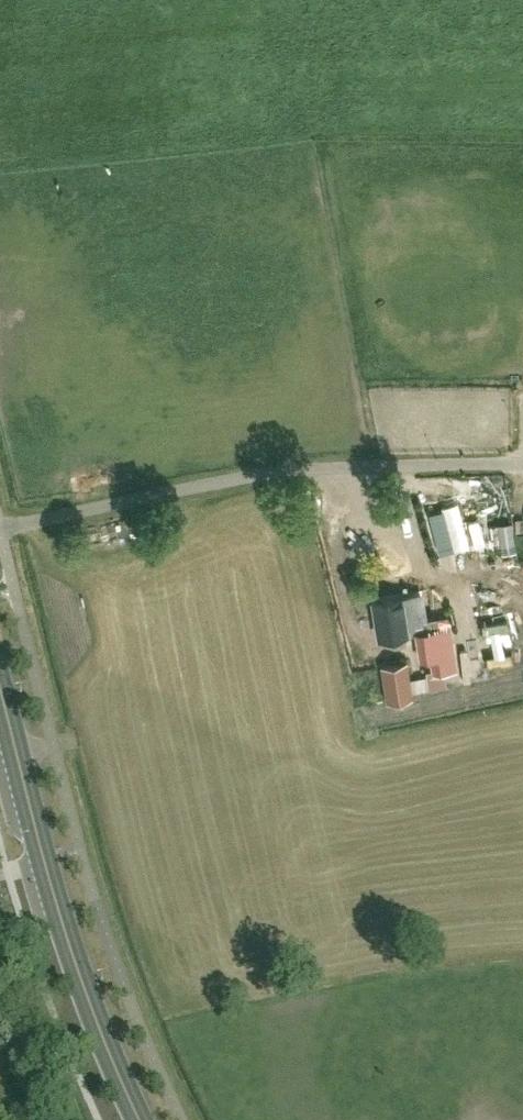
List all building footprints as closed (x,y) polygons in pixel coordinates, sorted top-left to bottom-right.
[(421,593),(373,600),(379,637),(406,632),(406,635),(416,633),(420,659),(431,657),(433,670),(426,671),(427,676),(409,679),(407,663),(380,667),(385,700),(412,696),(411,692),(446,686),(444,670),(455,669),(451,643),(448,626),(434,628),(433,620),(425,622),(425,619),(421,593)]
